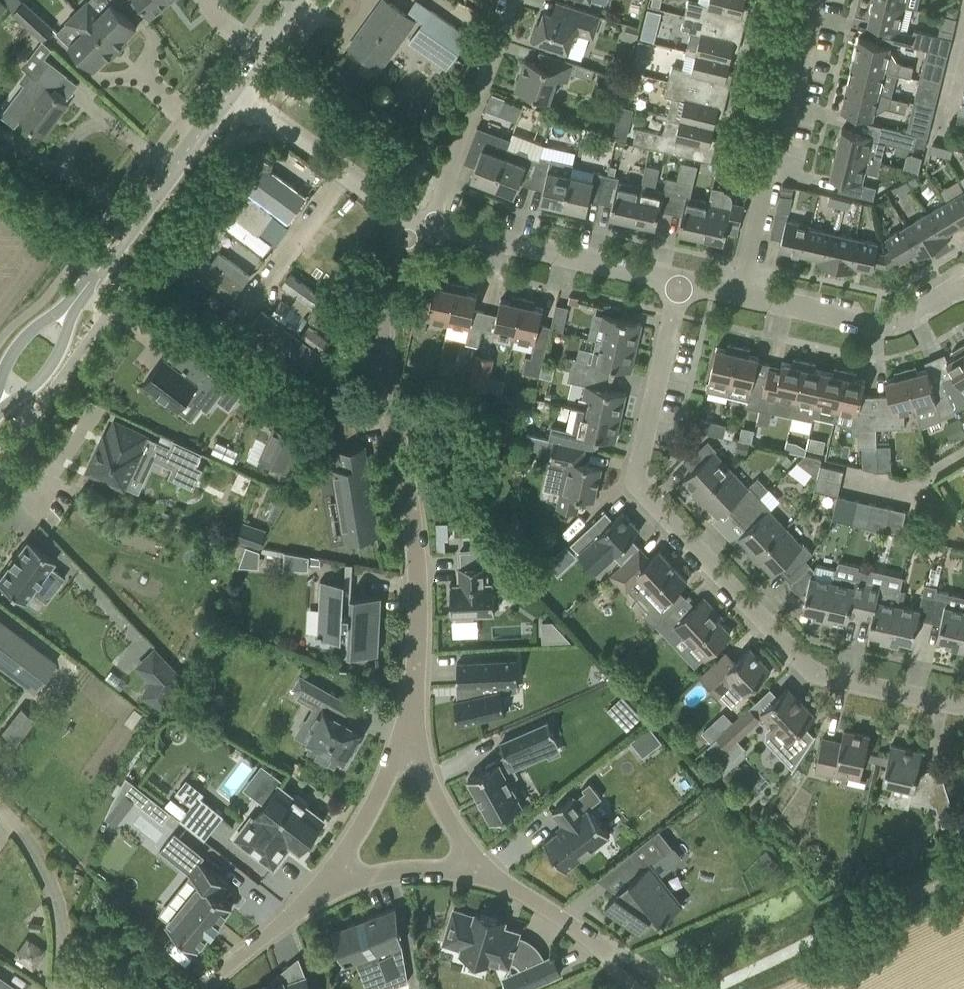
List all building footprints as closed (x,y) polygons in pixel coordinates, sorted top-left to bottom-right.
[(13,12),(42,39),(53,27),(24,0),(13,12)] [(150,16),(171,0),(138,0),(150,16)] [(684,14),(724,24),(727,12),(746,17),(749,7),(743,6),(744,0),(698,0),(698,2),(689,0),(688,0),(684,14)] [(882,0),(873,0),(868,22),(880,25),(877,37),(896,42),(900,43),(911,45),(935,51),(947,54),(951,40),(951,39),(900,26),(905,6),(882,0)] [(545,48),(565,54),(566,52),(565,52),(566,48),(568,48),(572,36),(575,37),(577,31),(592,36),(599,14),(575,7),(556,1),(552,13),(544,10),(541,21),(537,20),(531,37),(548,42),(546,46),(545,48)] [(136,27),(111,2),(97,16),(84,3),(77,10),(118,51),(127,42),(124,39),(136,27)] [(349,47),(378,68),(390,52),(413,19),(405,14),(389,2),(380,15),(375,12),(349,47)] [(947,9),(945,15),(956,18),(959,7),(952,6),(947,9)] [(430,54),(446,65),(468,35),(431,9),(410,39),(430,54)] [(118,51),(77,10),(70,17),(82,30),(69,44),(94,69),(107,57),(109,60),(114,55),(118,51)] [(691,31),(686,50),(730,60),(732,49),(738,51),(740,41),(721,36),(724,24),(684,14),(681,29),(691,31)] [(627,23),(624,35),(636,39),(639,27),(627,23)] [(642,27),(639,36),(652,40),(655,31),(642,27)] [(853,62),(897,73),(911,76),(914,67),(899,63),(899,61),(896,61),(889,49),(890,45),(859,37),(853,62)] [(638,39),(636,45),(646,48),(648,41),(638,39)] [(672,65),(668,80),(708,90),(711,78),(730,82),(732,73),(727,71),(730,60),(686,50),(682,68),(672,65)] [(515,89),(550,100),(557,77),(567,80),(570,73),(591,79),(594,70),(573,62),(559,57),(540,51),(536,63),(524,59),(515,89)] [(633,55),(629,68),(642,71),(645,61),(643,58),(633,55)] [(43,136),(69,102),(53,90),(67,72),(50,60),(37,77),(32,73),(0,114),(4,118),(15,126),(20,119),(43,136)] [(924,60),(919,78),(940,83),(944,65),(924,60)] [(853,62),(847,85),(891,96),(897,73),(853,62)] [(356,68),(348,79),(359,87),(367,76),(356,68)] [(919,78),(913,102),(934,107),(940,83),(919,78)] [(675,97),(670,115),(714,126),(716,115),(722,116),(724,107),(705,102),(708,90),(668,80),(665,95),(675,97)] [(891,96),(847,85),(841,110),(848,111),(872,117),(873,114),(885,106),(889,106),(891,96)] [(489,93),(484,107),(500,114),(506,99),(489,93)] [(913,102),(906,130),(917,133),(916,135),(927,137),(934,107),(913,102)] [(625,137),(631,108),(619,106),(613,134),(625,137)] [(541,112),(539,118),(542,123),(549,125),(552,115),(541,112)] [(957,114),(954,127),(963,129),(963,115),(957,114)] [(714,126),(670,115),(670,116),(667,116),(662,133),(656,131),(637,128),(633,142),(652,146),(691,156),(695,143),(714,148),(716,138),(711,137),(714,126)] [(837,148),(836,152),(879,162),(882,153),(870,150),(872,139),(913,148),(916,135),(917,133),(906,130),(906,131),(856,119),(853,130),(842,127),(839,139),(837,141),(836,146),(837,148)] [(471,177),(493,185),(505,156),(504,155),(509,142),(510,138),(477,125),(463,161),(475,166),(471,177)] [(930,151),(940,154),(942,145),(932,143),(930,151)] [(942,145),(940,154),(951,156),(953,148),(942,145)] [(246,160),(265,175),(273,164),(253,149),(246,160)] [(519,181),(531,186),(540,158),(528,155),(527,152),(519,149),(515,151),(513,159),(505,156),(493,185),(514,193),(519,181)] [(879,162),(836,152),(835,155),(833,157),(832,162),(833,165),(830,176),(862,184),(865,170),(877,173),(879,162)] [(905,156),(902,168),(918,172),(919,168),(922,155),(911,152),(905,156)] [(541,200),(563,206),(571,174),(570,174),(573,163),(552,158),(551,162),(540,158),(531,186),(543,189),(541,200)] [(678,231),(701,236),(707,209),(709,201),(689,197),(697,165),(682,161),(678,179),(675,190),(670,212),(682,214),(679,229),(678,231)] [(659,209),(670,212),(678,179),(666,176),(664,187),(663,191),(654,189),(659,168),(645,165),(640,186),(632,221),(655,226),(659,209)] [(589,199),(601,202),(607,174),(594,171),(592,179),(571,174),(563,206),(586,211),(589,199)] [(268,185),(260,179),(250,194),(292,224),(302,210),(293,204),(303,191),(277,172),(268,185)] [(610,216),(632,221),(640,186),(618,181),(619,177),(607,174),(601,202),(612,204),(610,216)] [(915,174),(906,180),(910,187),(919,182),(915,174)] [(910,187),(906,180),(896,185),(901,193),(910,187)] [(249,197),(229,182),(228,184),(222,192),(241,207),(249,197)] [(863,196),(873,199),(876,187),(866,184),(863,196)] [(709,201),(701,236),(724,241),(726,231),(738,233),(744,204),(732,202),(733,199),(730,196),(729,194),(726,192),(723,192),(724,190),(712,187),(709,201)] [(946,201),(960,225),(963,222),(963,190),(946,201)] [(776,209),(788,212),(792,196),(780,193),(776,209)] [(828,203),(838,206),(840,197),(830,195),(828,203)] [(840,197),(838,206),(849,208),(851,200),(840,197)] [(946,201),(925,213),(943,241),(951,237),(948,232),(960,225),(946,201)] [(227,231),(264,258),(272,247),(261,240),(271,227),(245,208),(227,231)] [(925,213),(905,225),(922,254),(943,241),(925,213)] [(197,226),(217,240),(225,230),(205,215),(197,226)] [(779,249),(803,254),(809,227),(810,227),(811,225),(809,224),(806,224),(786,219),(779,249)] [(892,249),(885,253),(887,267),(899,260),(900,262),(912,254),(915,258),(922,254),(905,225),(885,237),(892,249)] [(816,262),(825,264),(832,232),(810,227),(809,227),(803,254),(817,257),(816,262)] [(825,264),(848,269),(855,237),(832,232),(825,264)] [(855,237),(848,269),(856,271),(857,266),(872,270),(873,264),(887,267),(885,253),(876,251),(878,242),(855,237)] [(233,307),(246,289),(234,281),(241,271),(219,256),(212,265),(201,257),(188,276),(212,293),(223,301),(233,307)] [(339,310),(293,276),(283,289),(330,323),(331,322),(339,310)] [(428,317),(448,322),(457,281),(446,279),(445,285),(434,283),(431,299),(428,317)] [(457,281),(448,322),(469,326),(465,342),(477,345),(480,333),(481,333),(486,311),(474,308),(477,293),(467,291),(468,283),(457,281)] [(212,293),(207,300),(218,308),(223,301),(212,293)] [(493,332),(514,336),(523,297),(512,294),(510,300),(500,298),(496,318),(493,332)] [(569,295),(568,302),(579,304),(581,297),(569,295)] [(523,297),(514,336),(521,338),(535,341),(538,327),(538,326),(542,308),(533,306),(534,299),(523,297)] [(550,327),(563,330),(568,306),(556,303),(550,327)] [(605,328),(603,339),(636,347),(642,323),(602,314),(599,326),(605,328)] [(314,354),(264,318),(255,329),(306,366),(314,354)] [(415,318),(412,330),(424,333),(427,321),(415,318)] [(330,323),(324,332),(332,337),(338,327),(331,322),(330,323)] [(301,337),(320,351),(321,351),(328,341),(308,326),(301,337)] [(636,347),(603,339),(600,350),(593,349),(590,361),(611,366),(631,371),(636,347)] [(720,383),(729,385),(738,345),(728,343),(726,349),(716,347),(709,380),(707,389),(719,391),(720,383)] [(943,378),(955,408),(954,409),(956,412),(958,417),(963,415),(963,409),(962,405),(963,405),(963,348),(962,344),(952,350),(955,356),(946,361),(954,374),(943,378)] [(522,371),(539,375),(546,348),(533,345),(531,356),(526,355),(522,371)] [(747,405),(759,408),(766,374),(755,371),(758,356),(749,354),(750,348),(738,345),(729,385),(750,389),(747,405)] [(471,373),(469,385),(486,389),(501,392),(503,384),(488,380),(493,357),(476,354),(471,373)] [(163,357),(143,383),(178,410),(191,420),(201,406),(207,411),(216,399),(229,409),(240,395),(195,361),(185,374),(163,357)] [(567,368),(569,369),(584,372),(586,360),(570,357),(567,368)] [(779,372),(767,369),(766,374),(759,408),(771,411),(773,400),(781,402),(779,413),(791,416),(804,360),(793,357),(792,364),(782,361),(779,372)] [(304,374),(284,359),(277,369),(297,384),(304,374)] [(791,416),(812,420),(813,416),(823,371),(814,369),(815,363),(804,360),(791,416)] [(916,365),(905,368),(915,407),(914,407),(919,427),(956,412),(954,409),(955,408),(943,378),(931,383),(927,369),(917,371),(916,365)] [(834,420),(836,409),(845,369),(834,367),(833,373),(823,371),(813,416),(834,420)] [(889,395),(875,395),(876,427),(904,427),(904,410),(914,407),(915,407),(905,368),(894,371),(895,377),(885,380),(889,395)] [(455,369),(452,381),(469,385),(471,373),(455,369)] [(584,372),(569,369),(567,380),(581,383),(584,372)] [(845,369),(836,409),(857,413),(857,446),(876,445),(876,427),(875,395),(861,395),(865,380),(855,378),(856,372),(845,369)] [(585,384),(582,396),(589,398),(587,409),(621,417),(626,393),(606,389),(585,384)] [(486,390),(485,398),(495,400),(497,393),(486,390)] [(552,425),(549,438),(585,446),(590,448),(593,436),(596,437),(615,441),(621,417),(587,409),(571,406),(566,429),(552,425)] [(697,430),(723,436),(726,424),(700,418),(697,430)] [(944,424),(951,441),(963,436),(963,430),(959,418),(944,424)] [(104,434),(88,469),(124,485),(124,484),(139,452),(152,458),(174,468),(171,475),(192,485),(200,468),(195,467),(202,453),(202,452),(173,438),(173,439),(170,446),(145,435),(146,434),(115,420),(108,435),(104,434)] [(267,441),(260,458),(283,469),(293,446),(295,441),(303,445),(307,436),(300,431),(298,435),(274,425),(267,441)] [(741,426),(738,439),(750,442),(752,442),(754,429),(741,426)] [(527,433),(523,448),(550,455),(549,461),(550,461),(548,473),(544,487),(560,491),(557,507),(577,511),(580,496),(594,499),(601,466),(582,462),(585,446),(549,438),(527,433)] [(738,439),(736,450),(747,452),(750,442),(738,439)] [(692,492),(698,499),(731,468),(714,451),(716,449),(708,440),(699,448),(707,457),(684,479),(694,490),(692,492)] [(216,441),(211,452),(233,462),(238,451),(216,441)] [(342,465),(333,467),(345,538),(377,532),(363,445),(340,449),(342,465)] [(891,470),(890,446),(876,446),(877,471),(891,470)] [(786,451),(779,458),(787,466),(794,459),(786,451)] [(804,454),(797,461),(816,478),(821,459),(819,457),(804,454)] [(820,465),(817,476),(840,482),(843,470),(820,465)] [(727,508),(736,518),(760,496),(768,489),(758,478),(750,485),(749,484),(747,486),(731,468),(698,499),(705,506),(707,504),(718,516),(727,508)] [(814,490),(837,495),(837,494),(840,482),(817,476),(817,479),(816,478),(814,490)] [(832,519),(851,523),(857,499),(837,495),(833,514),(832,519)] [(747,550),(753,557),(785,527),(769,509),(771,507),(760,496),(736,518),(746,529),(738,537),(749,548),(747,550)] [(851,523),(865,526),(870,502),(857,499),(851,523)] [(866,527),(879,530),(884,531),(889,507),(870,502),(865,526),(866,527)] [(889,507),(884,531),(900,535),(906,510),(889,507)] [(576,537),(570,543),(579,552),(597,569),(601,565),(610,557),(625,543),(640,530),(622,511),(611,521),(604,514),(607,511),(605,510),(576,537)] [(447,523),(433,524),(434,539),(443,538),(448,538),(447,523)] [(902,533),(912,535),(914,525),(904,523),(902,533)] [(248,529),(245,528),(240,540),(259,546),(265,530),(250,525),(248,529)] [(778,568),(790,581),(809,563),(806,559),(813,552),(803,542),(801,544),(785,527),(753,557),(760,564),(762,562),(772,574),(778,568)] [(0,574),(0,585),(23,603),(40,581),(53,591),(64,577),(50,567),(54,561),(25,540),(13,557),(12,556),(6,564),(7,564),(0,574)] [(678,588),(687,580),(659,550),(650,558),(639,547),(625,560),(610,573),(626,591),(628,589),(648,611),(644,615),(654,626),(686,596),(678,588)] [(305,568),(305,552),(267,550),(266,566),(305,568)] [(546,563),(538,571),(545,579),(554,570),(546,563)] [(815,616),(824,618),(832,580),(833,574),(834,568),(816,564),(815,569),(809,563),(790,581),(791,581),(789,583),(797,591),(806,594),(803,608),(816,611),(815,616)] [(918,618),(929,621),(935,595),(937,587),(942,564),(938,563),(937,568),(931,567),(929,574),(931,575),(930,579),(927,579),(926,584),(924,584),(922,592),(919,608),(898,603),(889,641),(899,644),(900,638),(913,641),(918,618)] [(456,614),(456,619),(473,618),(473,613),(494,612),(494,606),(499,606),(499,589),(493,589),(493,582),(487,583),(486,565),(463,566),(463,578),(459,578),(459,584),(450,584),(451,614),(456,614)] [(851,604),(862,606),(867,580),(855,578),(833,574),(832,580),(824,618),(834,620),(835,615),(848,618),(851,604)] [(378,652),(381,595),(351,593),(352,581),(320,579),(317,637),(341,639),(342,632),(349,632),(348,651),(378,652)] [(880,639),(889,641),(898,603),(901,590),(880,585),(880,583),(867,580),(862,606),(873,609),(868,631),(881,634),(880,639)] [(935,595),(929,621),(941,623),(937,638),(950,640),(949,645),(958,648),(963,621),(963,609),(945,605),(948,592),(936,589),(935,595)] [(711,613),(715,610),(703,598),(689,611),(672,627),(687,644),(691,641),(705,656),(715,647),(730,633),(711,613)] [(542,621),(543,641),(570,640),(553,621),(542,621)] [(33,689),(53,662),(0,622),(0,665),(33,689)] [(718,695),(720,693),(731,705),(740,696),(756,683),(770,669),(750,647),(735,661),(726,651),(700,676),(718,695)] [(457,662),(458,685),(462,685),(462,698),(454,700),(459,723),(505,712),(500,690),(498,690),(498,683),(518,682),(517,659),(457,662)] [(149,699),(164,707),(181,676),(169,663),(149,699)] [(360,737),(352,733),(355,729),(358,731),(359,729),(346,722),(355,706),(305,678),(305,679),(307,680),(298,696),(318,708),(309,724),(315,727),(306,744),(307,745),(307,744),(310,746),(308,750),(335,765),(337,761),(340,762),(339,763),(341,764),(343,759),(345,760),(346,759),(347,760),(359,738),(360,739),(360,737)] [(792,769),(791,770),(792,771),(813,738),(802,727),(814,716),(787,687),(761,712),(772,724),(765,730),(765,739),(792,769)] [(0,730),(15,742),(34,717),(20,706),(0,730)] [(717,736),(727,747),(759,717),(749,706),(717,736)] [(521,804),(508,781),(518,775),(512,764),(516,763),(517,764),(533,757),(533,756),(546,750),(543,742),(555,737),(548,721),(500,742),(506,756),(503,758),(501,756),(485,764),(487,767),(468,778),(491,821),(521,804)] [(643,755),(662,740),(649,725),(630,740),(643,755)] [(815,768),(847,776),(848,773),(860,776),(865,755),(869,735),(844,730),(841,741),(822,737),(818,757),(815,768)] [(886,764),(882,780),(912,787),(909,799),(920,801),(936,804),(942,826),(957,821),(948,795),(944,780),(928,785),(924,771),(918,769),(922,751),(891,744),(886,764)] [(0,762),(0,772),(8,779),(16,770),(4,758),(0,762)] [(294,761),(290,768),(302,774),(306,767),(294,761)] [(111,803),(106,814),(116,822),(134,799),(163,822),(171,812),(126,776),(111,803)] [(544,842),(565,869),(581,856),(583,859),(593,852),(595,850),(593,847),(609,834),(588,807),(601,797),(590,782),(583,788),(585,791),(575,798),(573,795),(562,803),(552,811),(564,826),(544,842)] [(252,819),(250,818),(235,838),(273,867),(290,844),(299,851),(324,819),(308,806),(307,801),(297,794),(292,794),(278,784),(252,819)] [(213,827),(223,814),(200,796),(190,808),(213,827)] [(219,895),(228,884),(196,858),(200,852),(174,832),(160,851),(200,881),(168,924),(198,948),(210,932),(211,933),(213,932),(213,931),(218,924),(218,925),(220,923),(219,922),(232,906),(219,895)] [(681,904),(650,865),(668,851),(667,850),(665,851),(651,834),(630,851),(644,869),(616,891),(605,907),(640,931),(650,917),(657,921),(660,918),(661,920),(681,904)] [(857,865),(855,870),(858,875),(862,876),(867,874),(869,869),(867,865),(862,863),(857,865)] [(355,957),(367,953),(380,988),(381,988),(406,980),(407,981),(408,981),(402,947),(396,932),(400,931),(396,907),(332,930),(344,964),(356,960),(355,957)] [(513,950),(519,931),(503,926),(505,921),(476,912),(474,916),(453,909),(443,942),(462,948),(460,952),(489,961),(490,960),(508,965),(510,960),(512,961),(514,962),(515,962),(517,964),(519,966),(520,968),(521,969),(520,969),(527,986),(560,972),(553,955),(530,965),(529,963),(527,960),(525,957),(524,956),(521,954),(518,952),(515,951),(513,950)] [(428,912),(419,914),(421,926),(430,925),(428,912)] [(284,978),(255,988),(288,988),(284,978)] [(14,988),(0,979),(0,988),(13,988),(14,988)]
